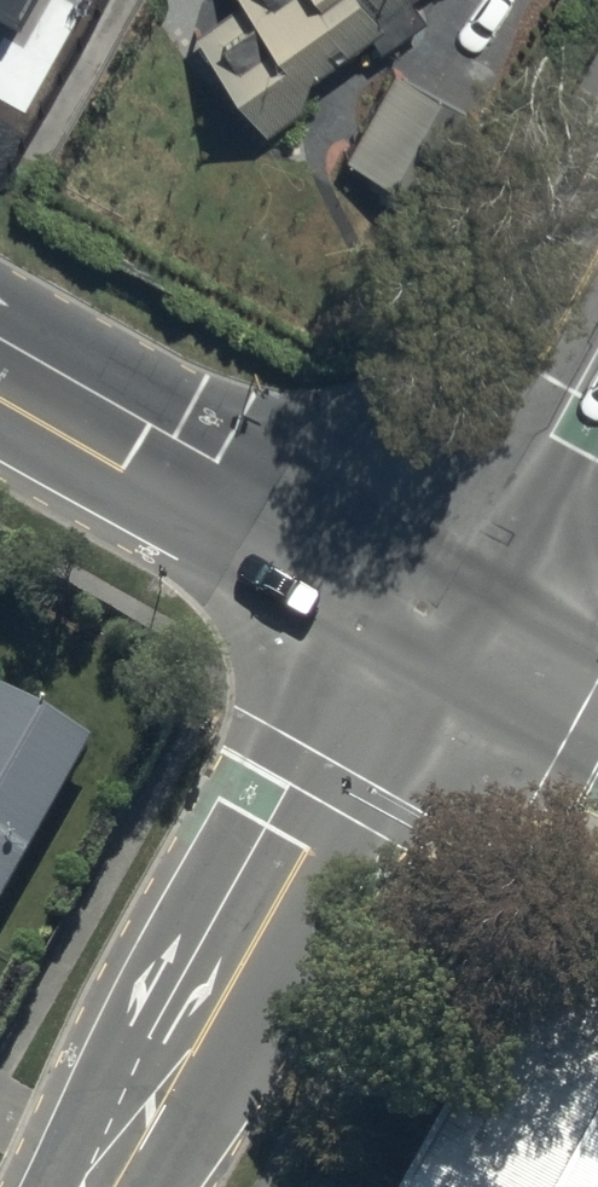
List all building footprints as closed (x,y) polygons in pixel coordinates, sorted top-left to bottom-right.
[(27,32),(45,0),(0,0),(0,17),(27,32)] [(257,139),(459,0),(161,0),(257,139)] [(95,761),(4,708),(0,714),(0,923),(95,761)] [(524,980),(407,1186),(597,1186),(597,1021),(524,980)]
